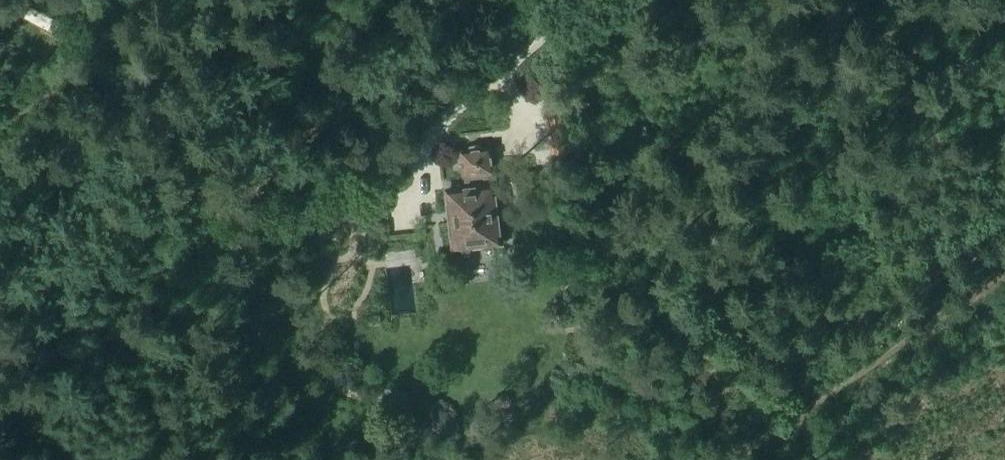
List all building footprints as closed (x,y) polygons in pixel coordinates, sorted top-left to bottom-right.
[(24,17),(54,34),(60,23),(30,7),(24,17)] [(498,242),(490,174),(492,174),(489,148),(462,150),(464,176),(465,176),(466,189),(461,190),(459,187),(451,187),(450,191),(448,191),(454,248),(498,242)]
